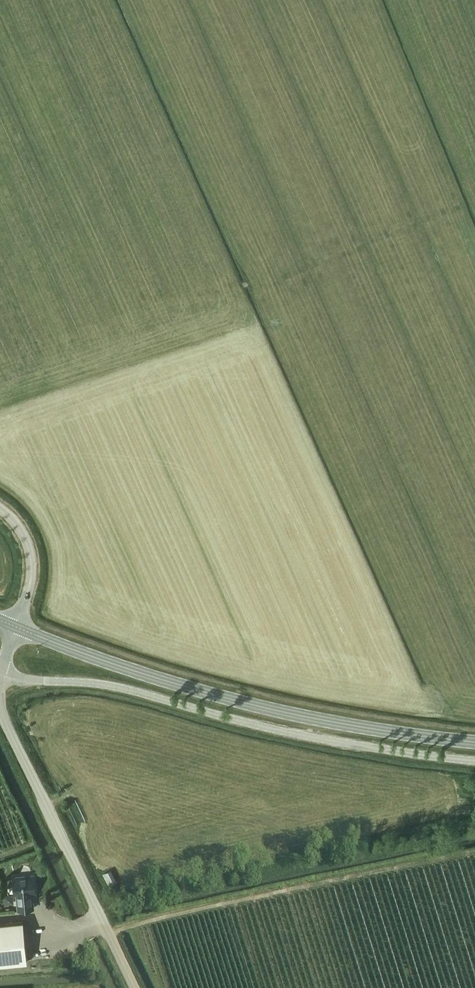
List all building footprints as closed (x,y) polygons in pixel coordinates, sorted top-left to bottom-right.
[(112,870),(104,873),(109,884),(117,881),(112,870)] [(34,875),(13,877),(15,895),(18,894),(20,910),(35,908),(34,900),(33,900),(32,893),(35,893),(34,875)] [(6,904),(15,903),(14,894),(5,895),(6,904)] [(0,924),(0,964),(27,962),(24,921),(0,924)]
